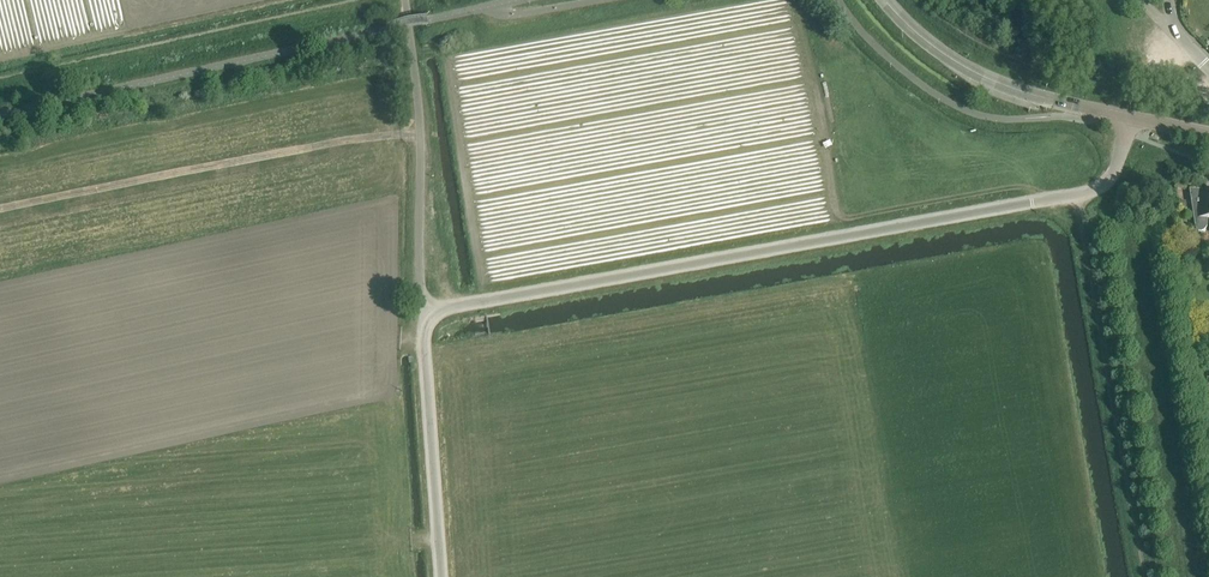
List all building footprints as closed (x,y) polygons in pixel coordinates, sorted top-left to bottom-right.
[(1190,189),(1196,227),(1196,229),(1197,231),(1198,232),(1200,232),(1201,232),(1203,230),(1205,228),(1206,225),(1206,222),(1206,219),(1208,220),(1208,191),(1190,189)] [(1186,201),(1178,202),(1180,210),(1188,209),(1186,201)]
